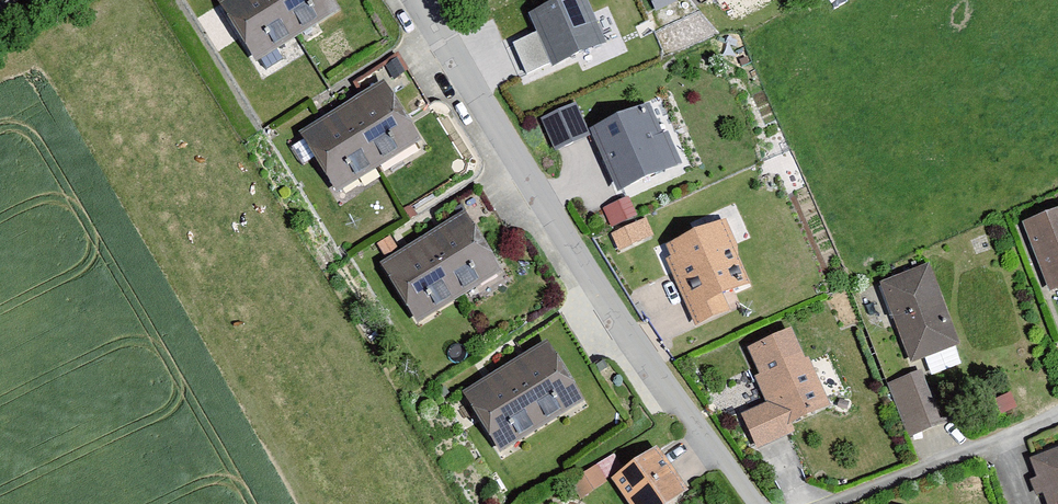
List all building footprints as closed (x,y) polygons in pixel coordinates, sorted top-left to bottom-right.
[(217,2),(256,63),(342,10),(336,0),(220,0),(217,2)] [(529,17),(555,72),(606,48),(584,0),(566,0),(529,17)] [(656,11),(682,0),(651,0),(656,11)] [(298,132),(337,193),(421,140),(383,79),(298,132)] [(579,104),(544,115),(553,145),(588,135),(579,104)] [(654,105),(589,134),(618,197),(683,168),(654,105)] [(619,249),(651,237),(635,193),(603,205),(619,249)] [(1016,218),(1047,287),(1057,283),(1057,202),(1016,218)] [(380,264),(417,323),(503,269),(466,210),(380,264)] [(665,262),(695,328),(730,313),(726,303),(752,291),(728,235),(723,224),(666,249),(670,260),(665,262)] [(925,259),(878,279),(910,358),(957,343),(925,259)] [(765,331),(746,346),(764,398),(737,409),(744,425),(755,445),(794,430),(788,417),(827,401),(785,324),(765,331)] [(461,393),(500,454),(585,400),(547,340),(461,393)] [(943,427),(921,374),(889,387),(910,440),(943,427)] [(1027,455),(1034,473),(1027,475),(1033,491),(1039,489),(1044,503),(1057,503),(1057,443),(1027,455)] [(657,446),(611,479),(629,503),(670,503),(689,490),(657,446)]
